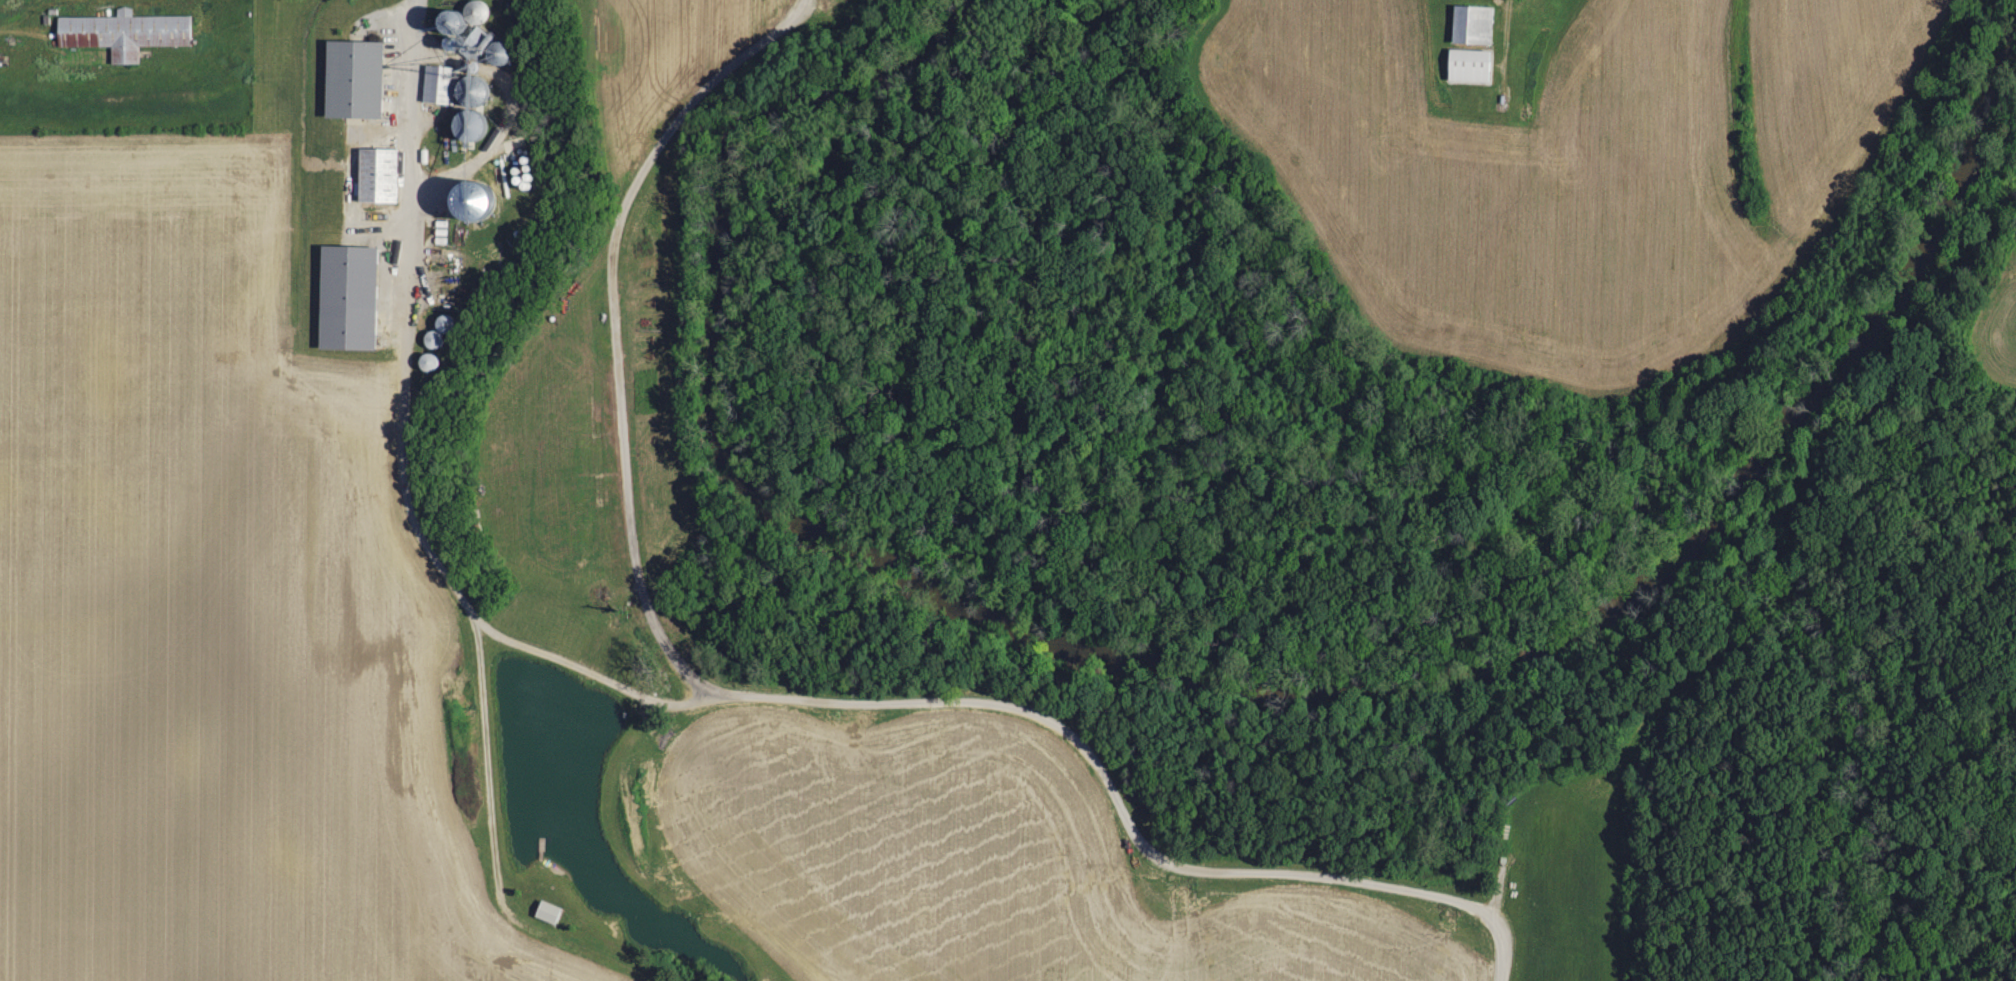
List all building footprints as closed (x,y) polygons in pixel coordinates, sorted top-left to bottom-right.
[(504,64),(514,61),(508,42),(491,47),(487,46),(488,43),(483,26),(487,14),(482,0),(474,0),(467,0),(463,12),(450,7),(439,11),(438,29),(464,38),(448,43),(448,49),(469,42),(468,65),(424,64),(423,103),(462,104),(453,131),(453,136),(472,142),(484,138),(485,114),(469,109),(489,102),(490,82),(474,76),(480,56),(504,64)] [(1492,44),(1493,6),(1454,5),(1453,43),(1492,44)] [(190,16),(132,17),(132,8),(116,8),(117,16),(58,17),(58,47),(111,46),(111,64),(139,64),(139,47),(191,46),(190,16)] [(383,41),(326,39),(324,117),(382,118),(383,41)] [(1449,82),(1489,83),(1490,50),(1450,49),(1449,82)] [(357,202),(396,203),(398,148),(359,147),(357,202)] [(492,181),(451,180),(450,218),(491,219),(492,181)] [(319,349),(375,350),(377,246),(320,245),(319,349)] [(535,917),(555,925),(562,909),(542,901),(535,917)]
